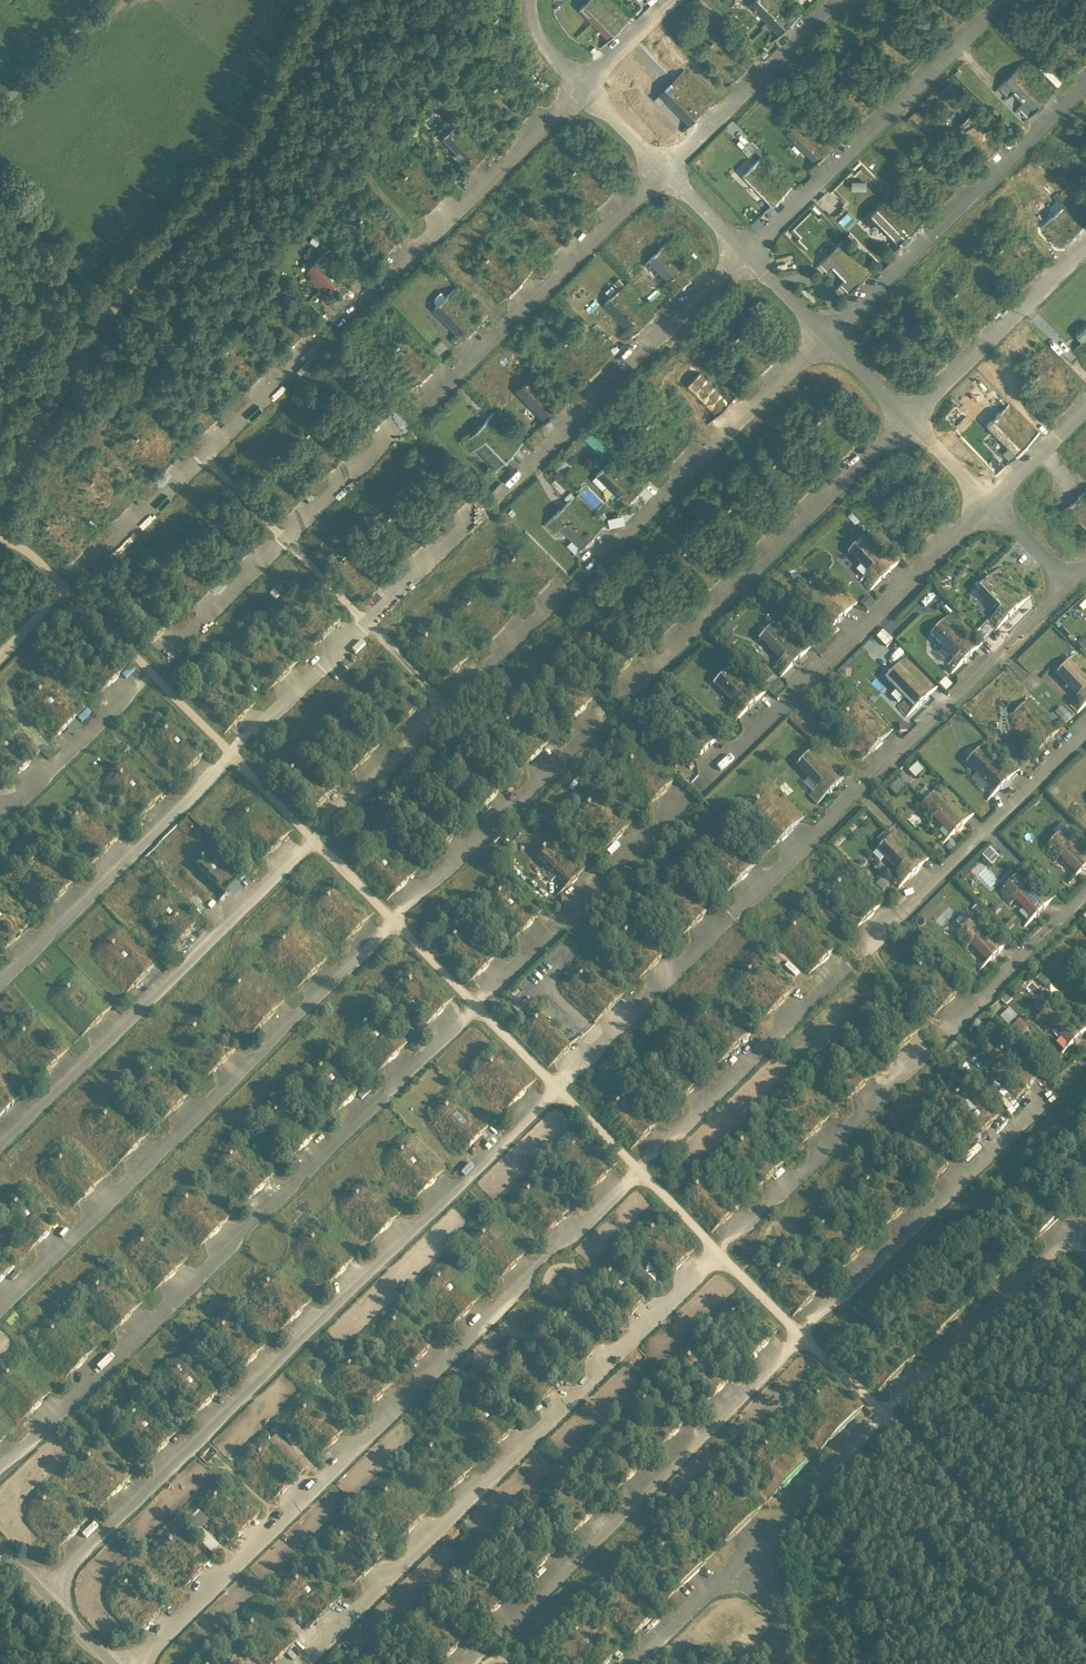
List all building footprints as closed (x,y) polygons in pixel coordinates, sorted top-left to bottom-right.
[(598,0),(590,0),(582,8),(611,37),(623,25),(598,0)] [(774,0),(756,0),(753,3),(782,33),(794,21),(774,0)] [(950,0),(926,0),(953,28),(965,16),(950,0)] [(1046,99),(1017,69),(1005,81),(1034,111),(1046,99)] [(875,104),(846,74),(834,86),(863,116),(875,104)] [(704,109),(676,79),(663,91),(692,120),(704,109)] [(1002,143),(973,113),(960,125),(989,155),(1002,143)] [(830,148),(802,118),(789,130),(818,160),(830,148)] [(485,153),(457,123),(445,135),(473,165),(485,153)] [(957,187),(928,157),(916,169),(945,199),(957,187)] [(786,192),(757,162),(745,174),(774,203),(786,192)] [(851,180),(851,188),(865,187),(865,179),(851,180)] [(912,231),(883,201),(871,213),(900,243),(912,231)] [(538,206),(526,218),(555,248),(567,236),(538,206)] [(1083,226),(1063,206),(1051,218),(1071,238),(1083,226)] [(842,223),(848,227),(854,217),(848,213),(842,223)] [(759,217),(751,224),(757,230),(764,223),(759,217)] [(867,275),(838,245),(826,257),(855,287),(867,275)] [(693,275),(664,246),(652,258),(681,287),(693,275)] [(522,280),(493,250),(481,262),(510,292),(522,280)] [(351,284),(323,254),(310,266),(339,296),(351,284)] [(648,319),(619,290),(607,302),(636,331),(648,319)] [(477,324),(449,294),(436,306),(465,335),(477,324)] [(774,359),(745,329),(733,341),(762,371),(774,359)] [(603,363),(575,333),(562,345),(591,375),(603,363)] [(433,367),(404,338),(392,350),(421,379),(433,367)] [(1074,397),(1045,368),(1033,379),(1062,409),(1074,397)] [(729,402),(701,373),(688,385),(717,414),(729,402)] [(559,407),(530,377),(518,389),(547,419),(559,407)] [(388,411),(359,381),(347,393),(376,423),(388,411)] [(217,415),(188,386),(176,397),(205,427),(217,415)] [(1029,441),(1001,411),(988,423),(1017,453),(1029,441)] [(855,442),(826,412),(814,424),(843,454),(855,442)] [(685,446),(656,417),(644,428),(673,458),(685,446)] [(514,450),(485,421),(473,433),(502,462),(514,450)] [(344,454),(315,425),(303,437),(331,466),(344,454)] [(602,454),(611,445),(593,427),(584,436),(602,454)] [(173,459),(144,429),(132,441),(161,471),(173,459)] [(640,490),(611,460),(599,472),(628,502),(640,490)] [(299,498),(270,469),(258,480),(287,510),(299,498)] [(538,488),(528,494),(533,503),(543,497),(538,488)] [(1082,495),(1070,506),(1085,523),(1085,499),(1082,495)] [(937,525),(908,496),(896,507),(924,537),(937,525)] [(595,534),(567,504),(554,516),(583,545),(595,534)] [(425,538),(396,508),(384,520),(413,549),(425,538)] [(622,512),(607,516),(609,526),(625,522),(622,512)] [(254,542),(225,513),(213,524),(242,554),(254,542)] [(892,569),(863,539),(851,551),(880,581),(892,569)] [(380,581),(351,552),(339,564),(368,593),(380,581)] [(209,586),(180,557),(168,568),(197,598),(209,586)] [(1018,608),(989,579),(977,590),(1006,620),(1018,608)] [(847,613),(818,583),(806,595),(835,624),(847,613)] [(867,609),(874,602),(867,594),(860,601),(867,609)] [(335,625),(306,596),(294,607),(323,637),(335,625)] [(973,652),(944,622),(932,634),(961,664),(973,652)] [(732,645),(737,640),(730,632),(736,627),(732,623),(721,633),(732,645)] [(803,656),(774,627),(762,638),(790,668),(803,656)] [(1070,662),(1058,674),(1085,702),(1085,678),(1070,662)] [(929,696),(900,666),(888,678),(916,708),(929,696)] [(758,700),(729,670),(717,682),(746,712),(758,700)] [(587,704),(558,675),(546,686),(575,716),(587,704)] [(775,694),(785,686),(779,679),(769,688),(775,694)] [(75,717),(46,688),(34,700),(63,729),(75,717)] [(1054,735),(1026,705),(1013,717),(1042,747),(1054,735)] [(1062,705),(1055,712),(1062,719),(1069,712),(1062,705)] [(884,739),(855,710),(843,722),(872,751),(884,739)] [(1056,712),(1050,716),(1055,724),(1061,721),(1056,712)] [(713,744),(684,714),(672,726),(701,756),(713,744)] [(1010,779),(981,749),(969,761),(998,791),(1010,779)] [(839,783),(810,753),(798,765),(827,795),(839,783)] [(669,787),(640,758),(628,770),(656,799),(669,787)] [(916,777),(925,769),(919,762),(910,770),(916,777)] [(157,800),(128,771),(116,783),(145,812),(157,800)] [(901,779),(894,785),(900,792),(907,786),(901,779)] [(965,823),(936,793),(924,805),(935,816),(944,826),(940,831),(948,839),(965,823)] [(794,827),(766,797),(753,809),(782,839),(794,827)] [(624,831),(595,802),(583,814),(612,843),(624,831)] [(453,836),(424,806),(412,818),(441,847),(453,836)] [(283,840),(254,810),(242,822),(270,852),(283,840)] [(112,844),(83,815),(71,827),(100,856),(112,844)] [(514,823),(502,834),(508,841),(520,830),(514,823)] [(1062,832),(1050,844),(1079,874),(1085,867),(1085,857),(1062,832)] [(892,837),(879,849),(908,878),(920,866),(892,837)] [(750,871),(721,841),(709,853),(738,883),(750,871)] [(579,875),(550,845),(538,857),(567,887),(579,875)] [(983,854),(992,863),(999,857),(991,847),(983,854)] [(238,884),(209,854),(197,866),(226,895),(238,884)] [(545,886),(550,881),(531,862),(527,866),(545,886)] [(882,876),(876,883),(884,890),(890,883),(882,876)] [(1047,906),(1018,876),(1005,888),(1034,917),(1047,906)] [(876,910),(847,881),(835,892),(864,922),(876,910)] [(705,914),(676,885),(664,897),(693,926),(705,914)] [(534,919),(506,889),(493,901),(522,931),(534,919)] [(364,923),(335,893),(323,905),(352,935),(364,923)] [(193,927),(164,898),(152,910),(181,939),(193,927)] [(11,944),(23,932),(0,909),(0,933),(11,944)] [(1002,949),(973,920),(961,932),(990,961),(1002,949)] [(831,954),(802,924),(790,936),(819,966),(831,954)] [(660,958),(632,929),(619,940),(648,970),(660,958)] [(490,963),(461,933),(449,945),(478,974),(490,963)] [(149,971),(120,941),(107,953),(136,983),(149,971)] [(957,993),(928,964),(916,975),(945,1005),(957,993)] [(786,997),(758,968),(745,980),(774,1009),(786,997)] [(616,1002),(587,972),(575,984),(604,1014),(616,1002)] [(445,1006),(416,977),(404,988),(433,1018),(445,1006)] [(1083,1033),(1054,1003),(1042,1015),(1063,1036),(1057,1041),(1066,1050),(1083,1033)] [(1010,1007),(1001,1016),(1009,1025),(1019,1015),(1010,1007)] [(742,1041),(713,1012),(701,1024),(730,1053),(742,1041)] [(571,1046),(542,1016),(530,1028),(559,1057),(571,1046)] [(401,1050),(372,1020),(359,1032),(388,1062),(401,1050)] [(1038,1076),(1010,1047),(997,1059),(1026,1088),(1038,1076)] [(868,1081),(839,1051),(827,1063),(856,1092),(868,1081)] [(697,1085),(668,1055),(656,1067),(685,1097),(697,1085)] [(526,1089),(498,1060),(485,1072),(514,1101),(526,1089)] [(0,1087),(0,1112),(2,1114),(15,1102),(0,1087)] [(994,1120),(965,1091),(953,1102),(982,1132),(994,1120)] [(1010,1109),(1016,1103),(1007,1093),(1001,1100),(1010,1109)] [(823,1124),(794,1095),(782,1107),(811,1136),(823,1124)] [(652,1129),(623,1099),(611,1111),(640,1141),(652,1129)] [(482,1133),(453,1103),(441,1115),(470,1145),(482,1133)] [(949,1164),(920,1134),(908,1146),(937,1176),(949,1164)] [(1085,1138),(1070,1153),(1085,1169),(1085,1139),(1085,1138)] [(778,1168),(749,1139),(737,1150),(766,1180),(778,1168)] [(608,1172),(579,1143),(567,1155),(596,1184),(608,1172)] [(437,1177),(408,1147),(396,1159),(425,1189),(437,1177)] [(441,1161),(435,1163),(437,1171),(444,1169),(441,1161)] [(904,1208),(875,1178),(863,1190),(892,1219),(904,1208)] [(734,1212),(705,1182),(693,1194),(722,1224),(734,1212)] [(563,1216),(534,1187),(522,1199),(551,1228),(563,1216)] [(392,1221),(364,1191),(351,1203),(380,1232),(392,1221)] [(689,1255),(660,1226),(648,1238),(677,1267),(689,1255)] [(518,1260),(490,1230),(477,1242),(506,1272),(518,1260)] [(645,1299),(616,1269),(604,1281),(632,1311),(645,1299)] [(445,1274),(433,1286),(462,1316),(474,1304),(445,1274)] [(770,1339),(742,1309),(729,1321),(758,1351),(770,1339)] [(600,1343),(571,1314),(559,1325),(587,1355),(600,1343)] [(429,1347),(400,1318),(388,1330),(417,1359),(429,1347)] [(88,1356),(59,1327),(47,1338),(76,1368),(88,1356)] [(726,1382),(697,1353),(685,1365),(714,1394),(726,1382)] [(556,1386),(527,1357),(515,1368),(543,1398),(556,1386)] [(214,1396),(185,1366),(173,1378),(202,1407),(214,1396)] [(681,1426),(653,1396),(640,1408),(669,1438),(681,1426)] [(510,1431),(481,1401),(469,1413),(498,1442),(510,1431)] [(340,1435),(311,1405),(299,1417),(328,1447),(340,1435)] [(169,1439),(140,1410),(128,1422),(157,1451),(169,1439)] [(636,1470),(607,1441),(595,1452),(624,1482),(636,1470)] [(802,1469),(775,1442),(761,1456),(787,1483),(802,1469)] [(295,1478),(266,1449),(254,1461),(283,1490),(295,1478)] [(124,1483),(96,1453),(84,1465),(112,1495),(124,1483)] [(592,1514),(563,1484),(551,1496),(580,1526),(592,1514)] [(422,1517),(393,1488),(381,1500),(409,1529),(422,1517)] [(251,1522),(222,1492),(210,1504),(239,1534),(251,1522)] [(750,1519),(724,1492),(709,1507),(735,1534),(750,1519)] [(80,1527),(51,1497),(39,1509),(68,1539),(80,1527)] [(210,1553),(219,1545),(201,1526),(208,1520),(200,1511),(184,1526),(210,1553)] [(548,1557),(519,1527),(507,1539),(536,1569),(548,1557)] [(376,1562),(347,1532),(335,1544),(364,1574),(376,1562)] [(206,1566),(177,1537),(165,1549),(194,1578),(206,1566)] [(698,1570),(672,1543),(657,1558),(683,1584),(698,1570)] [(503,1601),(474,1572),(462,1583),(490,1613),(503,1601)] [(332,1605),(304,1575),(291,1587),(320,1617),(332,1605)] [(161,1610),(132,1580),(120,1592),(149,1622),(161,1610)] [(653,1617),(624,1587),(612,1599),(641,1629),(653,1617)] [(458,1645),(429,1616),(417,1627),(445,1657),(458,1645)] [(287,1649),(258,1620),(246,1632),(275,1661),(287,1649)] [(582,1628),(570,1640),(594,1663),(605,1663),(611,1657),(582,1628)]
